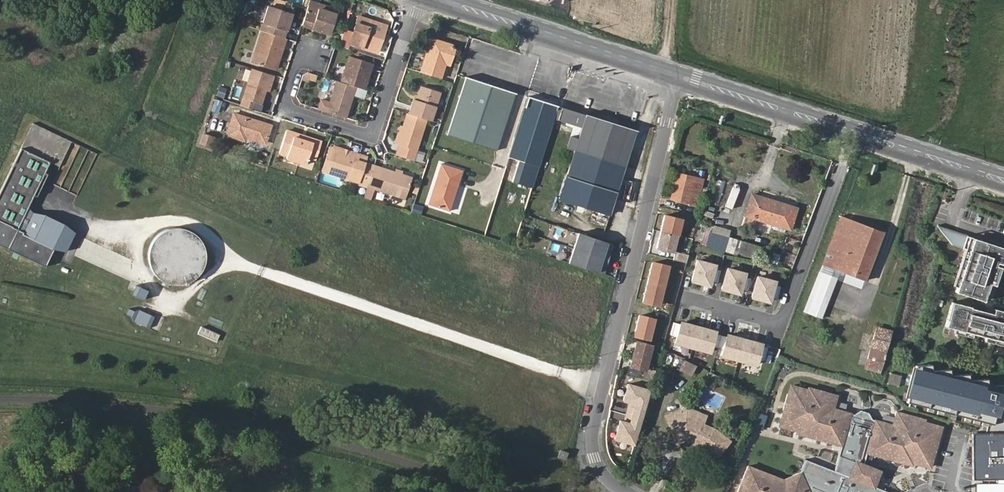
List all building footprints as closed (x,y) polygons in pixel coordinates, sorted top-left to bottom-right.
[(291,11),(268,4),(260,28),(284,36),(291,11)] [(334,13),(307,4),(301,23),(328,32),(334,13)] [(373,48),(380,27),(366,23),(368,17),(356,13),(348,39),(373,48)] [(366,23),(380,27),(382,21),(368,17),(366,23)] [(284,36),(260,28),(250,60),(271,66),(275,54),(279,55),(285,36),(284,36)] [(418,69),(439,76),(445,58),(448,60),(452,54),(450,53),(451,50),(450,48),(453,47),(450,38),(447,39),(442,37),(436,42),(434,35),(425,33),(422,43),(431,46),(430,54),(424,52),(418,69)] [(351,57),(343,81),(353,84),(358,86),(362,73),(367,75),(370,64),(351,57)] [(273,73),(253,67),(242,104),(255,108),(258,101),(264,102),(273,73)] [(312,71),(303,76),(302,80),(307,82),(308,79),(315,82),(318,73),(312,71)] [(358,86),(363,87),(367,75),(362,73),(358,86)] [(462,76),(444,135),(495,152),(514,93),(462,76)] [(315,105),(343,115),(353,84),(343,81),(333,78),(326,100),(318,97),(315,105)] [(428,119),(432,120),(441,90),(422,84),(418,99),(413,98),(409,112),(428,119)] [(216,97),(212,108),(219,111),(223,100),(216,97)] [(536,172),(557,106),(529,97),(511,158),(530,165),(530,170),(536,172)] [(558,106),(557,106),(536,172),(537,172),(554,119),(581,127),(578,137),(571,136),(567,148),(574,150),(559,198),(609,214),(635,131),(585,114),(583,121),(555,113),(558,106)] [(394,152),(414,158),(428,119),(409,112),(408,112),(394,152)] [(227,134),(244,139),(245,136),(265,142),(271,125),(234,113),(227,134)] [(277,152),(284,154),(286,157),(304,162),(306,154),(315,156),(320,140),(312,138),(312,139),(303,137),(302,139),(297,137),(298,133),(285,129),(277,152)] [(202,133),(198,143),(209,147),(213,137),(202,133)] [(51,184),(77,195),(95,153),(70,142),(51,184)] [(360,183),(365,185),(366,184),(373,162),(367,160),(368,155),(359,152),(357,156),(345,152),(346,150),(334,146),(327,170),(361,181),(360,183)] [(23,150),(0,199),(0,241),(12,247),(50,264),(57,249),(21,232),(41,188),(52,164),(23,150)] [(373,162),(366,184),(403,196),(410,174),(373,162)] [(451,187),(455,189),(461,172),(443,166),(428,205),(447,212),(448,210),(447,198),(451,187)] [(671,198),(695,204),(701,178),(677,172),(671,198)] [(721,195),(724,181),(717,180),(714,194),(721,195)] [(448,210),(455,189),(451,187),(447,198),(448,210)] [(796,206),(751,194),(742,225),(752,227),(755,218),(790,228),(796,206)] [(414,203),(411,211),(418,214),(421,205),(414,203)] [(664,213),(656,246),(672,250),(676,233),(677,233),(681,217),(664,213)] [(841,216),(823,263),(840,270),(864,279),(881,231),(841,216)] [(958,290),(986,299),(992,282),(996,283),(1002,265),(998,264),(999,261),(1003,262),(1003,245),(942,225),(954,242),(972,248),(958,290)] [(152,272),(158,279),(167,283),(176,285),(186,283),(194,278),(200,271),(203,262),(204,252),(201,243),(196,236),(188,230),(179,227),(170,228),(161,231),(153,237),(149,245),(146,254),(147,264),(152,272)] [(611,243),(580,233),(572,263),(603,273),(605,268),(607,269),(613,249),(610,248),(611,243)] [(728,237),(725,247),(756,256),(759,246),(728,237)] [(672,250),(656,246),(654,253),(670,257),(672,251),(672,250)] [(670,257),(683,260),(685,254),(672,251),(670,257)] [(714,264),(696,259),(691,279),(708,284),(710,279),(716,281),(719,269),(713,267),(714,264)] [(668,265),(652,261),(643,300),(659,303),(668,265)] [(823,263),(820,270),(838,277),(840,270),(823,263)] [(744,272),(726,267),(721,287),(739,292),(740,288),(746,289),(749,277),(743,275),(744,272)] [(820,270),(813,288),(831,295),(838,277),(820,270)] [(774,280),(757,275),(751,295),(769,300),(770,296),(776,297),(780,285),(773,283),(774,280)] [(150,291),(135,284),(131,292),(146,298),(150,291)] [(831,295),(813,288),(804,311),(823,318),(831,295)] [(947,327),(1003,342),(1003,312),(995,309),(994,314),(971,309),(972,307),(953,303),(947,327)] [(144,315),(129,308),(126,314),(141,321),(144,315)] [(649,339),(654,318),(639,314),(635,335),(649,339)] [(680,322),(672,320),(669,333),(675,335),(673,341),(692,346),(697,325),(681,321),(680,322)] [(864,332),(871,334),(875,322),(868,320),(864,332)] [(892,329),(877,324),(864,366),(879,371),(892,329)] [(714,330),(697,325),(692,346),(708,350),(710,344),(717,346),(720,333),(714,332),(714,330)] [(199,326),(196,333),(215,342),(219,335),(199,326)] [(725,335),(720,333),(717,346),(722,347),(720,353),(739,358),(744,338),(726,333),(725,335)] [(761,342),(744,338),(739,358),(755,363),(757,356),(763,358),(766,346),(760,344),(761,342)] [(649,346),(638,343),(632,366),(643,369),(649,346)] [(681,361),(679,371),(691,374),(693,364),(681,361)] [(916,365),(906,402),(987,423),(1003,423),(1003,385),(987,386),(987,378),(968,379),(968,374),(950,376),(949,369),(931,371),(930,364),(916,365)] [(642,374),(641,380),(650,383),(653,372),(647,371),(646,375),(642,374)] [(738,491),(890,491),(874,486),(880,471),(855,461),(857,455),(859,447),(913,463),(913,461),(928,465),(931,456),(933,456),(940,434),(937,433),(940,424),(925,420),(926,418),(896,409),(894,417),(891,424),(871,419),(867,413),(859,411),(853,414),(833,409),(835,401),(838,393),(810,384),(809,387),(794,382),(792,392),(789,391),(782,414),(785,414),(783,422),(798,427),(797,429),(825,437),(826,434),(843,439),(839,451),(839,454),(835,467),(834,471),(804,460),(800,471),(784,479),(749,466),(738,491)] [(648,391),(626,386),(622,403),(629,404),(624,424),(620,423),(616,442),(633,445),(648,391)] [(703,426),(707,417),(687,410),(681,413),(687,420),(703,426)] [(754,412),(750,427),(761,430),(765,415),(754,412)] [(690,431),(694,435),(706,446),(703,448),(716,460),(730,442),(716,431),(703,426),(687,420),(681,413),(666,421),(675,439),(690,431)] [(987,427),(985,433),(971,433),(972,479),(997,478),(997,483),(1003,483),(1003,427),(987,427)] [(677,444),(694,435),(690,431),(675,439),(677,444)] [(568,452),(561,449),(558,456),(565,458),(568,452)]
